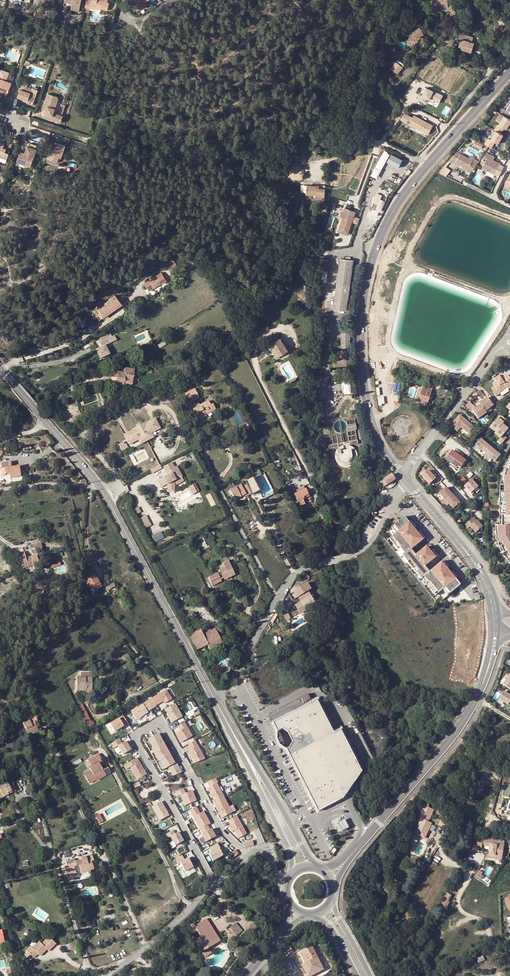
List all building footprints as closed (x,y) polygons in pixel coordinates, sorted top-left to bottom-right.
[(89,0),(87,0),(85,9),(90,10),(90,8),(90,6),(96,7),(97,5),(101,6),(101,8),(107,10),(109,2),(107,2),(108,0),(92,0),(92,1),(89,0)] [(414,7),(418,10),(424,3),(421,0),(420,0),(414,7)] [(438,9),(438,7),(444,7),(448,7),(448,9),(452,9),(451,2),(447,2),(447,0),(433,0),(433,9),(438,9)] [(499,25),(495,25),(495,34),(509,35),(509,25),(507,25),(499,25)] [(411,41),(416,38),(420,36),(424,34),(420,27),(412,31),(411,30),(406,33),(411,41)] [(458,48),(471,52),(474,43),(472,42),(473,37),(460,33),(459,38),(461,39),(458,48)] [(469,57),(471,52),(458,48),(457,53),(469,57)] [(396,62),(394,64),(391,68),(397,74),(403,67),(396,62)] [(376,64),(367,77),(373,81),(375,77),(376,78),(380,72),(379,71),(382,67),(376,64)] [(8,93),(12,83),(4,80),(0,79),(0,90),(8,93)] [(437,108),(444,94),(427,86),(423,94),(420,93),(418,99),(437,108)] [(28,100),(27,102),(33,104),(36,95),(31,93),(26,91),(20,89),(17,97),(22,99),(28,100)] [(46,114),(45,113),(44,117),(61,123),(63,116),(54,112),(58,99),(58,97),(47,93),(42,109),(45,110),(47,111),(46,114)] [(409,116),(406,122),(428,134),(433,126),(414,115),(413,118),(409,116)] [(495,131),(500,134),(504,128),(506,129),(509,122),(509,120),(504,116),(500,122),(498,125),(497,124),(494,130),(495,131)] [(488,138),(484,144),(488,146),(491,148),(494,142),(497,144),(503,135),(500,134),(495,131),(490,140),(488,138)] [(61,153),(63,154),(66,146),(55,142),(53,149),(53,151),(50,150),(47,159),(58,163),(60,157),(61,153)] [(3,147),(4,144),(0,143),(0,157),(7,159),(12,144),(8,143),(6,148),(5,152),(2,151),(3,147)] [(30,167),(33,158),(28,156),(28,154),(34,156),(36,150),(35,149),(28,147),(27,146),(25,153),(20,152),(16,162),(30,167)] [(384,150),(373,175),(379,178),(390,152),(384,150)] [(456,151),(449,160),(450,161),(455,164),(456,163),(462,166),(467,169),(467,171),(471,173),(478,161),(474,159),(473,161),(456,151)] [(499,176),(504,166),(493,160),(494,156),(487,153),(485,156),(487,157),(482,167),(488,170),(495,174),(499,176)] [(402,160),(391,154),(387,162),(398,168),(402,160)] [(443,176),(449,170),(445,167),(444,166),(437,173),(443,176)] [(324,198),(325,189),(319,189),(316,188),(316,186),(307,185),(306,194),(315,195),(315,198),(324,198)] [(380,199),(376,209),(381,212),(386,202),(380,199)] [(338,231),(347,234),(355,211),(345,207),(342,217),(343,217),(338,231)] [(346,311),(353,261),(340,259),(333,309),(346,311)] [(169,270),(177,265),(173,260),(166,265),(169,270)] [(153,286),(155,288),(162,283),(157,275),(144,284),(148,289),(153,286)] [(99,311),(104,317),(122,304),(115,295),(104,303),(105,305),(99,309),(98,309),(99,311)] [(96,350),(101,359),(110,354),(105,345),(114,341),(112,337),(100,342),(102,346),(102,347),(100,348),(96,350)] [(280,339),(269,346),(272,350),(275,348),(280,356),(287,351),(280,339)] [(275,348),(272,350),(276,358),(280,356),(275,348)] [(126,383),(134,385),(135,378),(127,375),(127,374),(117,372),(116,377),(119,378),(117,385),(125,386),(126,383)] [(495,394),(496,396),(500,394),(499,392),(507,387),(508,389),(509,388),(509,376),(509,377),(508,375),(502,379),(499,375),(494,379),(496,381),(493,383),(495,386),(491,389),(495,394)] [(352,393),(351,381),(343,381),(343,393),(352,393)] [(422,389),(421,393),(420,397),(418,401),(418,402),(427,405),(433,389),(432,388),(424,386),(423,386),(422,389)] [(197,419),(201,417),(202,419),(206,417),(205,415),(215,410),(213,405),(210,406),(208,402),(200,405),(199,403),(195,405),(194,402),(199,399),(195,389),(185,394),(195,411),(196,411),(198,414),(195,415),(197,419)] [(479,390),(476,394),(482,399),(484,396),(486,399),(480,403),(481,405),(486,411),(494,405),(488,398),(479,390)] [(486,411),(481,405),(474,410),(474,409),(476,407),(470,402),(467,406),(473,411),(479,419),(487,413),(486,411)] [(451,426),(456,430),(459,426),(461,427),(469,433),(467,435),(470,438),(475,432),(472,430),(474,427),(459,415),(451,426)] [(498,417),(490,427),(496,432),(503,424),(504,422),(498,417)] [(140,445),(147,441),(154,438),(151,433),(150,431),(159,426),(155,418),(147,423),(146,422),(142,425),(137,427),(124,435),(128,443),(137,438),(138,440),(140,445)] [(508,429),(503,424),(496,432),(495,433),(500,438),(498,440),(502,443),(507,437),(503,434),(508,429)] [(485,453),(490,447),(481,438),(479,441),(476,444),(478,447),(477,448),(480,451),(481,450),(485,453)] [(356,452),(353,449),(350,448),(346,447),(343,448),(340,449),(337,452),(336,455),(335,459),(336,463),(338,466),(341,468),(345,469),(349,469),(352,468),(355,465),(357,462),(358,459),(357,455),(356,452)] [(495,461),(500,455),(490,447),(485,453),(489,456),(487,458),(491,461),(492,459),(495,461)] [(446,460),(455,467),(457,465),(461,468),(466,461),(452,451),(446,460)] [(455,467),(446,460),(445,461),(454,468),(455,467)] [(169,474),(167,475),(163,478),(167,485),(167,490),(172,490),(173,481),(182,477),(176,466),(174,467),(171,462),(162,467),(165,472),(168,471),(169,474)] [(0,465),(0,470),(5,469),(6,474),(10,474),(10,478),(20,477),(18,467),(15,467),(15,463),(0,465)] [(428,471),(422,476),(430,485),(436,479),(428,471)] [(385,485),(386,486),(389,484),(395,480),(392,474),(383,480),(386,484),(385,485)] [(157,481),(161,488),(167,485),(163,478),(157,481)] [(473,479),(466,485),(473,494),(476,491),(475,490),(480,486),(473,479)] [(245,494),(247,497),(252,494),(247,484),(241,487),(240,485),(229,491),(234,500),(241,497),(245,494)] [(303,498),(309,495),(306,490),(303,486),(296,490),(298,494),(295,495),(300,506),(305,504),(303,500),(303,498)] [(458,502),(451,495),(444,487),(438,493),(442,498),(440,500),(443,503),(445,506),(448,504),(452,508),(458,502)] [(273,491),(272,492),(264,496),(262,497),(263,500),(275,494),(273,491)] [(145,528),(152,524),(146,515),(140,519),(145,528)] [(475,533),(484,524),(474,515),(466,524),(475,533)] [(409,522),(404,516),(387,531),(390,534),(385,538),(436,599),(437,599),(441,595),(444,598),(446,596),(461,584),(456,578),(451,572),(447,567),(442,561),(435,567),(430,561),(436,556),(431,551),(427,546),(421,550),(416,545),(423,539),(418,533),(414,528),(409,522)] [(509,558),(500,542),(499,543),(496,539),(497,536),(497,526),(495,526),(496,540),(498,547),(501,554),(509,566),(509,559),(509,558)] [(497,526),(497,536),(496,539),(499,543),(500,542),(509,558),(509,559),(509,527),(497,526)] [(161,531),(154,534),(158,541),(165,537),(161,531)] [(33,565),(35,570),(43,567),(42,561),(41,562),(40,562),(39,561),(38,561),(38,560),(36,555),(26,558),(24,552),(23,552),(22,548),(17,549),(18,553),(23,568),(33,565)] [(222,564),(224,567),(218,571),(219,573),(209,579),(213,586),(221,582),(220,580),(224,578),(234,573),(228,561),(222,564)] [(92,591),(101,587),(96,577),(94,573),(85,578),(92,591)] [(316,605),(311,596),(309,593),(300,599),(307,610),(316,605)] [(203,635),(200,630),(189,635),(196,650),(208,645),(209,649),(221,643),(217,634),(220,632),(218,628),(203,635)] [(91,691),(91,678),(77,678),(77,691),(86,691),(91,691)] [(166,690),(147,702),(151,709),(155,706),(163,701),(164,703),(171,699),(166,690)] [(272,722),(312,701),(311,700),(308,694),(269,714),(272,722)] [(503,694),(498,701),(507,707),(508,705),(509,706),(509,698),(503,694)] [(340,729),(361,770),(363,768),(358,759),(346,735),(341,726),(335,729),(332,724),(323,707),(318,697),(317,697),(311,700),(312,701),(316,699),(334,733),(340,729)] [(287,749),(317,812),(344,798),(362,772),(361,770),(340,729),(334,733),(316,699),(312,701),(272,722),(277,732),(282,728),(288,730),(293,741),(290,747),(287,749)] [(151,709),(147,702),(131,711),(136,720),(147,713),(147,712),(151,709)] [(83,703),(78,706),(88,727),(94,724),(83,703)] [(174,704),(164,709),(172,722),(181,717),(174,704)] [(28,734),(38,729),(36,725),(35,722),(36,721),(37,721),(35,717),(34,717),(33,714),(26,717),(28,720),(22,723),(28,734)] [(123,716),(109,724),(114,732),(123,726),(124,727),(128,725),(123,716)] [(192,736),(184,723),(177,726),(180,731),(175,733),(180,742),(192,736)] [(167,767),(174,763),(169,755),(164,758),(163,757),(167,754),(165,751),(161,745),(158,747),(157,745),(162,742),(158,734),(144,741),(148,750),(151,749),(155,757),(158,761),(155,763),(160,771),(167,767)] [(121,744),(119,739),(111,744),(114,748),(117,746),(122,755),(130,750),(125,742),(121,744)] [(191,750),(188,751),(194,763),(204,759),(194,740),(188,744),(191,750)] [(162,742),(157,745),(158,747),(161,745),(165,751),(167,754),(163,757),(164,758),(169,755),(167,750),(162,742)] [(151,749),(148,750),(153,758),(155,763),(158,761),(155,757),(151,749)] [(100,763),(96,755),(87,760),(91,766),(89,768),(91,771),(84,775),(89,783),(95,779),(95,778),(104,772),(106,775),(111,773),(108,767),(103,770),(99,763),(100,763)] [(133,760),(123,766),(125,770),(129,767),(137,780),(146,775),(138,762),(135,763),(133,760)] [(174,775),(181,772),(176,764),(175,765),(168,768),(170,771),(171,770),(174,775)] [(95,779),(96,781),(106,775),(104,772),(95,778),(95,779)] [(12,792),(16,790),(11,781),(7,783),(7,782),(0,786),(0,795),(2,794),(3,795),(12,791),(12,792)] [(216,783),(207,788),(215,803),(224,798),(216,783)] [(185,793),(183,789),(176,792),(178,796),(180,795),(184,805),(196,801),(192,790),(185,793)] [(215,803),(213,804),(221,818),(231,813),(223,798),(215,803)] [(169,816),(161,802),(151,807),(159,821),(169,816)] [(425,803),(420,814),(426,816),(430,818),(434,810),(428,807),(429,805),(425,803)] [(199,829),(207,825),(210,824),(203,811),(192,817),(199,829)] [(447,830),(450,823),(449,818),(442,814),(440,818),(442,819),(438,826),(447,830)] [(235,816),(226,821),(229,825),(227,826),(230,832),(233,831),(237,839),(245,834),(235,816)] [(338,822),(342,831),(349,828),(344,819),(338,822)] [(421,819),(415,834),(421,836),(424,832),(427,833),(431,823),(428,821),(425,820),(421,819)] [(207,825),(199,829),(202,834),(201,834),(205,842),(215,837),(211,829),(209,829),(207,825)] [(458,833),(460,827),(454,825),(452,830),(458,833)] [(259,828),(252,831),(257,843),(264,840),(259,828)] [(172,831),(165,834),(168,838),(170,837),(175,846),(183,841),(178,832),(174,834),(172,831)] [(502,861),(505,840),(486,836),(485,847),(490,848),(489,854),(488,854),(488,859),(502,861)] [(220,848),(217,843),(209,847),(212,852),(209,854),(213,861),(222,856),(222,854),(219,848),(220,848)] [(89,869),(90,871),(94,869),(92,863),(88,864),(88,862),(92,861),(94,860),(92,855),(86,857),(86,856),(81,857),(82,859),(75,861),(76,866),(79,865),(81,872),(89,869)] [(184,860),(181,855),(175,859),(178,863),(179,862),(184,872),(193,867),(188,858),(184,860)] [(451,896),(447,893),(443,900),(445,901),(443,905),(447,907),(450,902),(449,902),(451,896)] [(195,926),(200,933),(202,937),(208,948),(220,940),(216,934),(206,918),(197,924),(195,922),(190,925),(191,927),(195,926)] [(232,926),(239,934),(242,930),(236,923),(232,926)] [(228,929),(235,937),(239,934),(232,926),(228,929)] [(31,947),(27,951),(34,958),(38,954),(41,956),(47,950),(48,951),(56,944),(49,937),(42,944),(39,941),(33,948),(31,947)] [(208,948),(202,937),(200,938),(195,941),(202,951),(208,948)] [(73,942),(65,945),(67,950),(75,948),(73,942)] [(313,947),(301,953),(306,963),(302,965),(307,975),(311,975),(324,970),(313,947)] [(212,953),(208,948),(202,951),(205,957),(212,953)]
